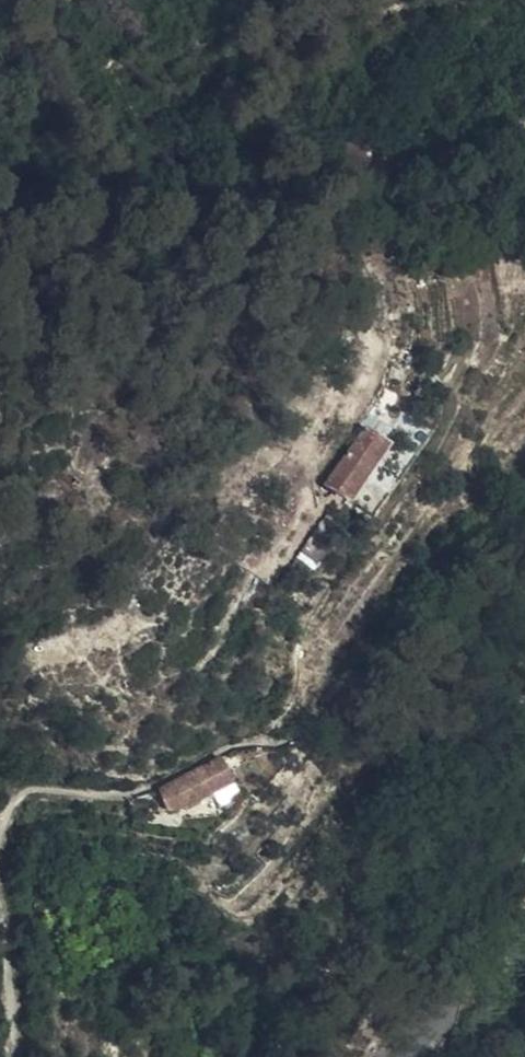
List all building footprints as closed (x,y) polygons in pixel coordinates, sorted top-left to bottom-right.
[(378,388),(392,392),(394,383),(381,378),(378,388)] [(377,456),(355,441),(316,497),(337,512),(377,456)] [(212,765),(186,777),(199,804),(224,792),(212,765)] [(186,777),(147,795),(151,808),(155,821),(171,818),(199,804),(186,777)] [(155,821),(151,808),(142,811),(144,821),(155,821)]
